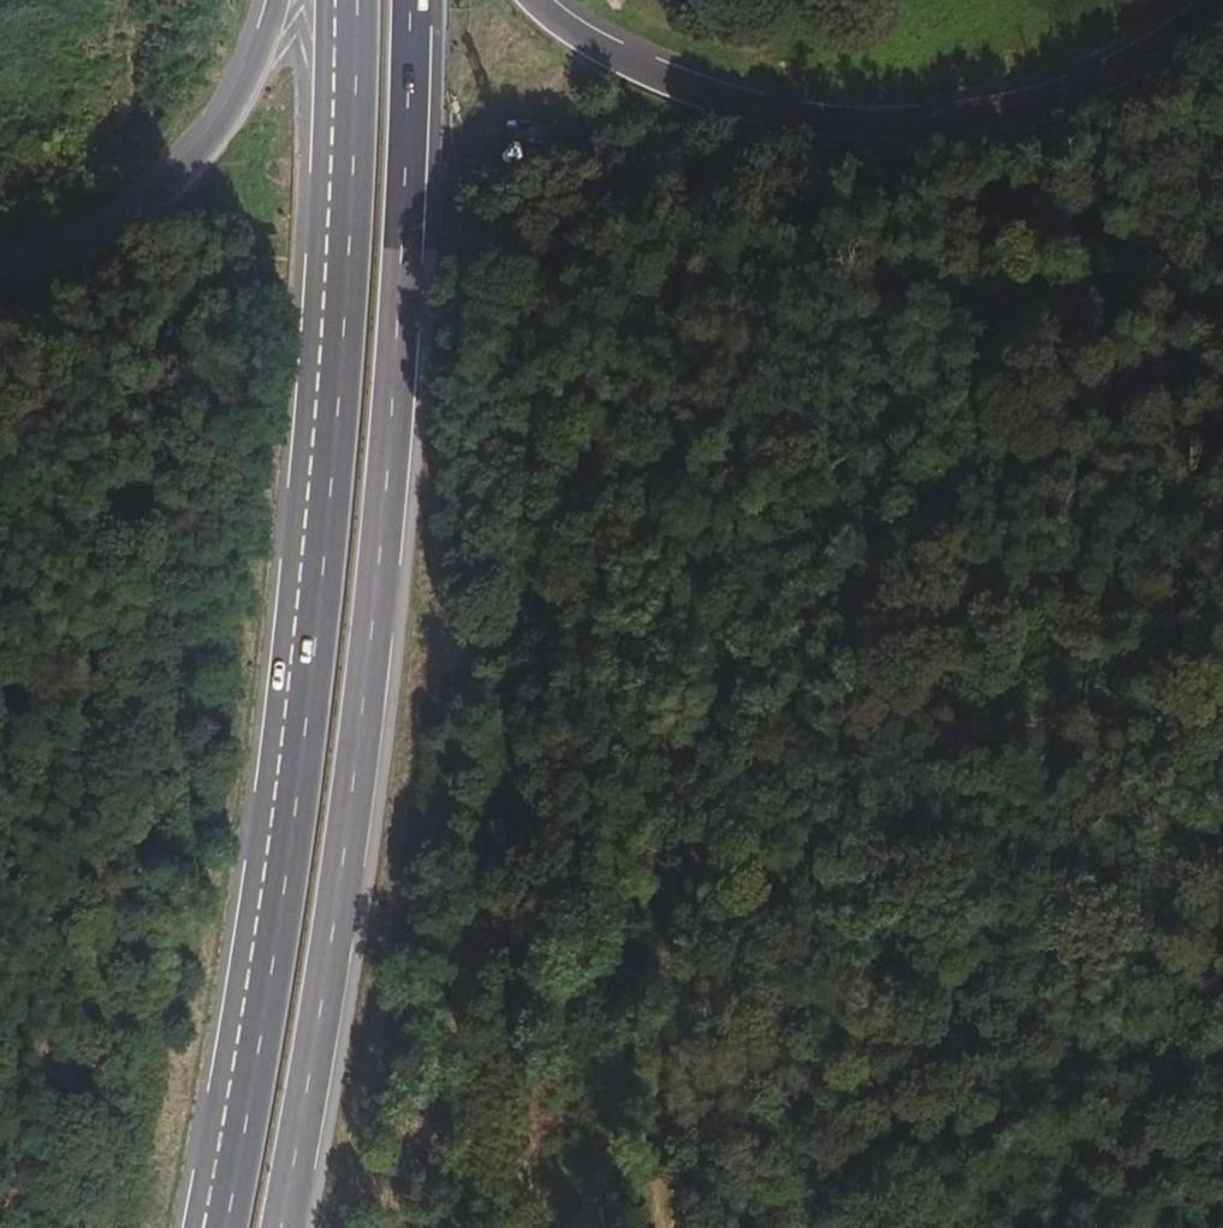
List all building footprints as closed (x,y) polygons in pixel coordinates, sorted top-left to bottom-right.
[(544,126),(498,123),(497,155),(542,157),(544,126)]
